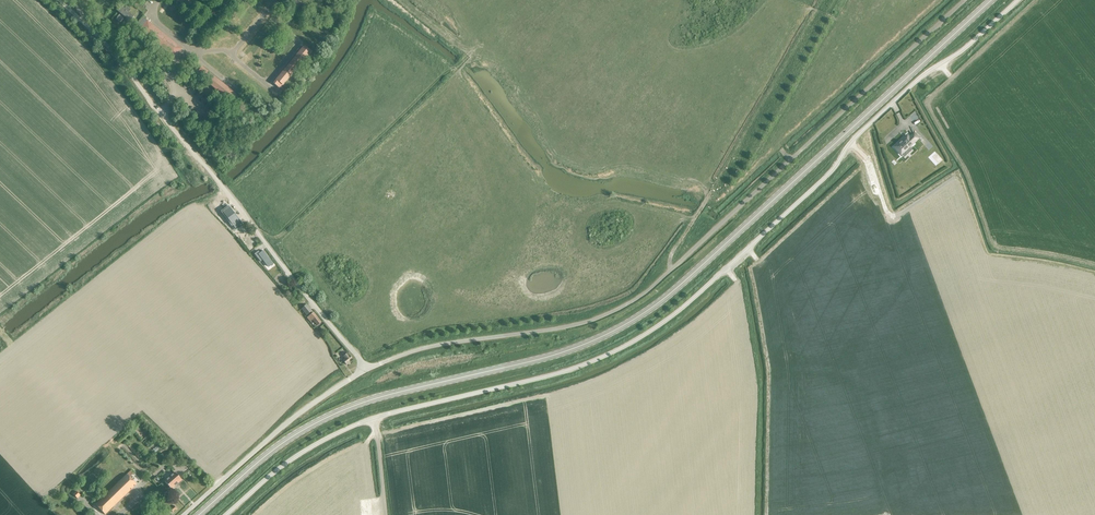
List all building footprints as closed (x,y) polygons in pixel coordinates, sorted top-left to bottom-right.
[(117,12),(120,14),(116,19),(120,22),(124,18),(130,22),(134,17),(128,12),(130,11),(126,7),(124,9),(121,7),(117,12)] [(143,18),(136,26),(140,29),(147,21),(143,18)] [(279,89),(310,51),(304,46),(273,83),(279,89)] [(196,73),(234,104),(239,98),(201,67),(196,73)] [(901,155),(918,139),(914,134),(909,138),(907,136),(894,147),(901,155)] [(217,215),(221,212),(217,206),(217,207),(215,204),(211,207),(213,210),(217,215)] [(230,214),(224,219),(232,227),(231,228),(235,232),(238,229),(243,235),(246,232),(241,227),(241,226),(238,222),(230,214)] [(261,249),(258,251),(262,260),(268,255),(261,249)] [(306,305),(301,309),(307,315),(312,311),(306,305)] [(321,322),(317,317),(313,320),(317,325),(321,322)] [(341,353),(338,355),(346,365),(352,360),(347,353),(344,356),(341,353)] [(131,470),(95,505),(105,514),(136,484),(130,477),(133,474),(134,473),(131,470)] [(171,489),(182,480),(175,473),(164,482),(171,489)]
